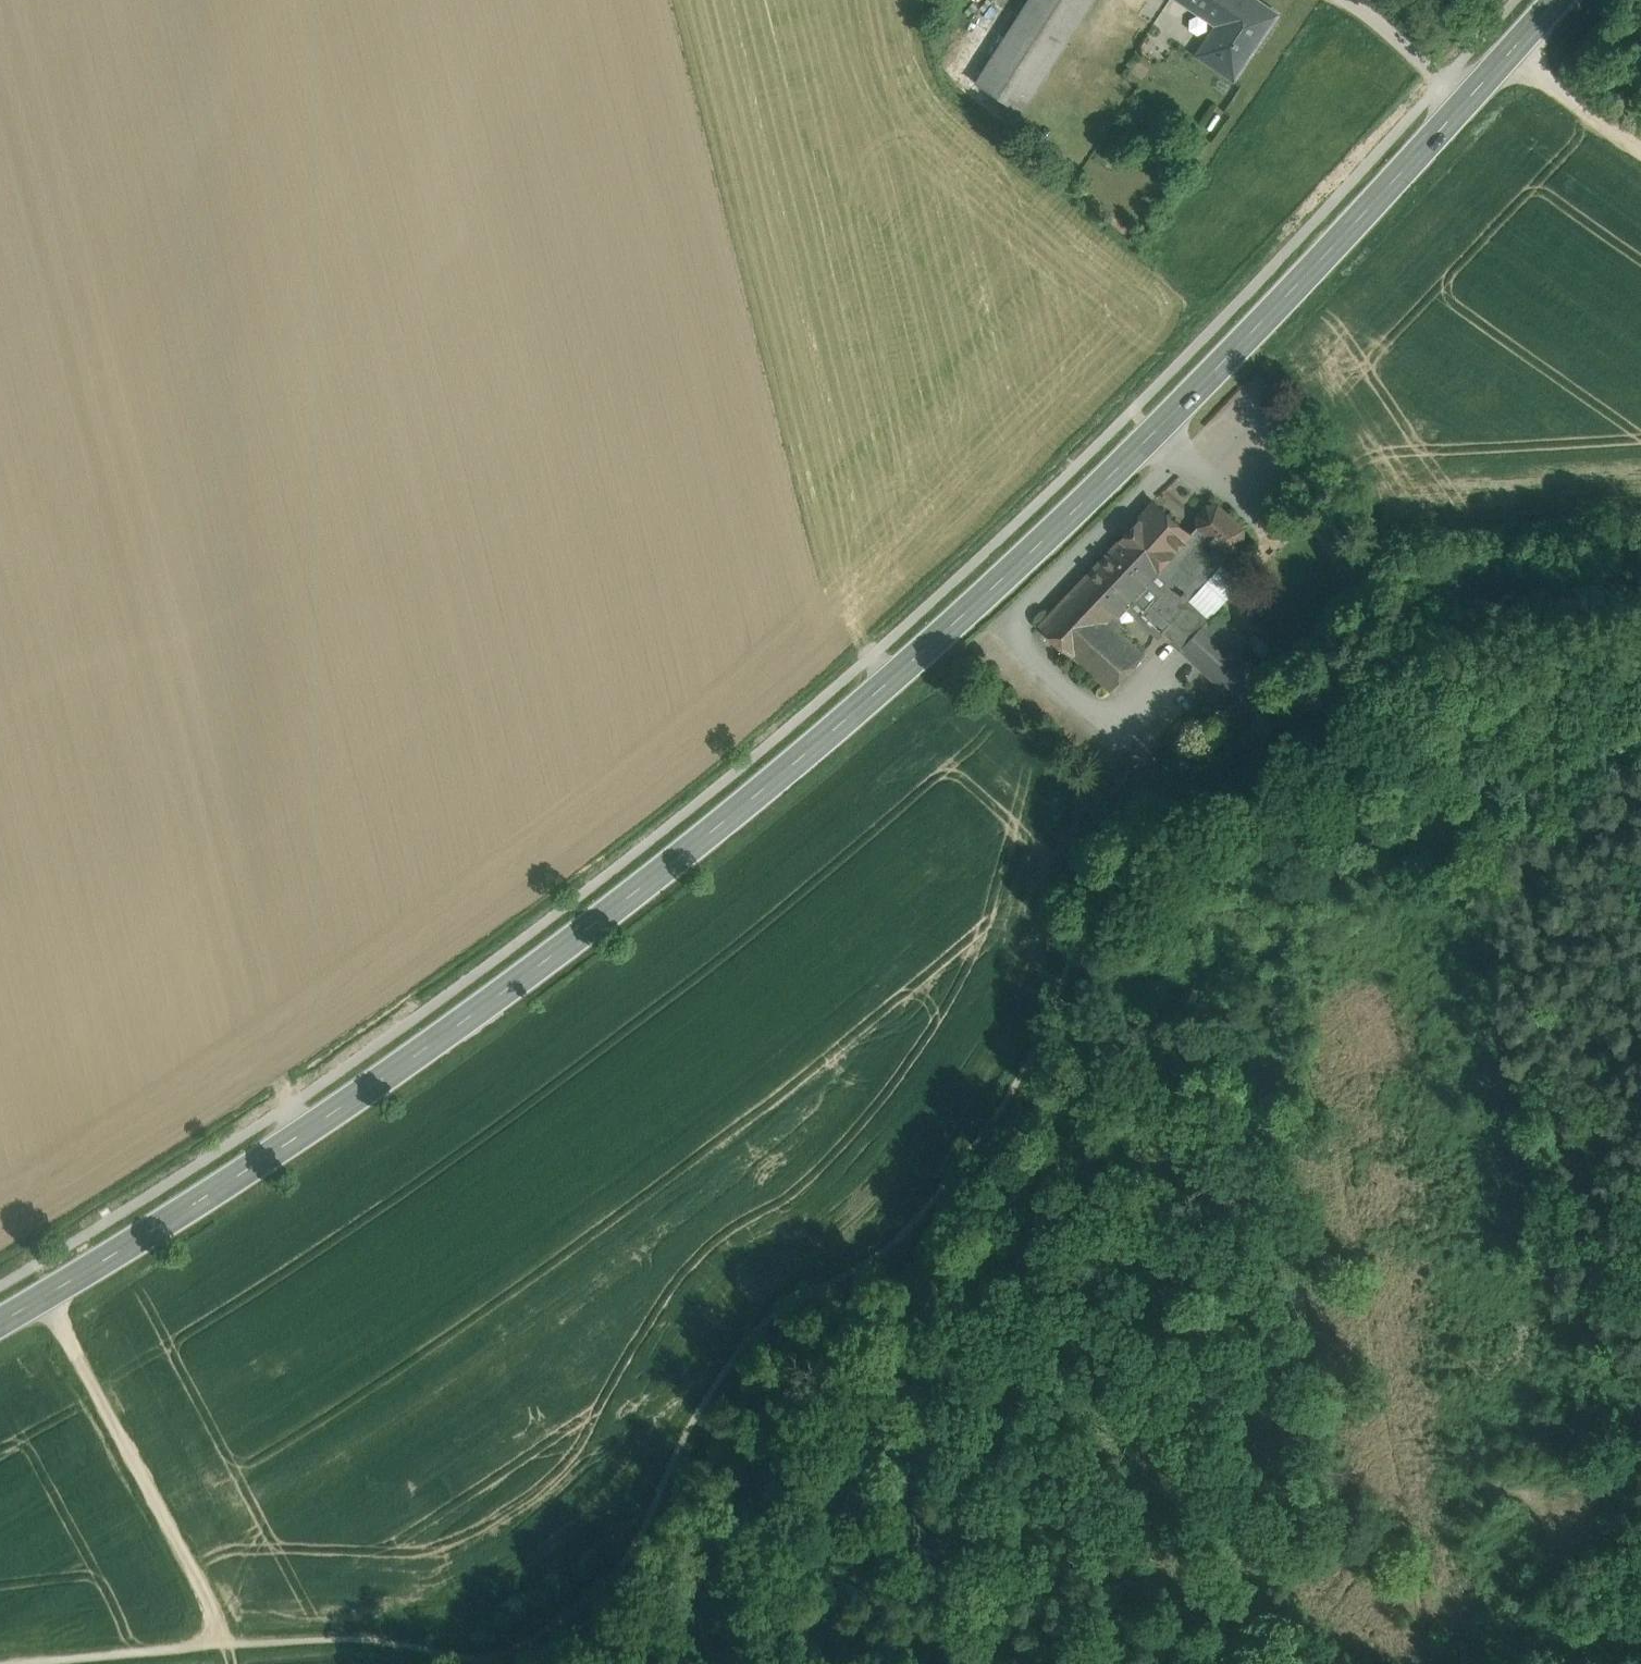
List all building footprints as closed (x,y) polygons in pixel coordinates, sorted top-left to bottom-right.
[(976,82),(1023,111),(1094,0),(1029,0),(976,82)] [(1258,0),(1183,0),(1219,24),(1199,54),(1235,79),(1278,13),(1258,0)] [(1112,614),(1126,599),(1158,629),(1167,619),(1171,622),(1163,630),(1262,721),(1286,695),(1239,652),(1248,642),(1225,621),(1216,631),(1207,622),(1211,618),(1186,595),(1189,592),(1187,590),(1225,548),(1235,548),(1244,538),(1244,527),(1219,504),(1208,504),(1199,514),(1199,524),(1184,540),(1175,532),(1180,527),(1154,504),(1140,519),(1123,538),(1123,539),(1041,625),(1073,655),(1074,654),(1112,690),(1146,654),(1120,630),(1124,626),(1112,614)]
